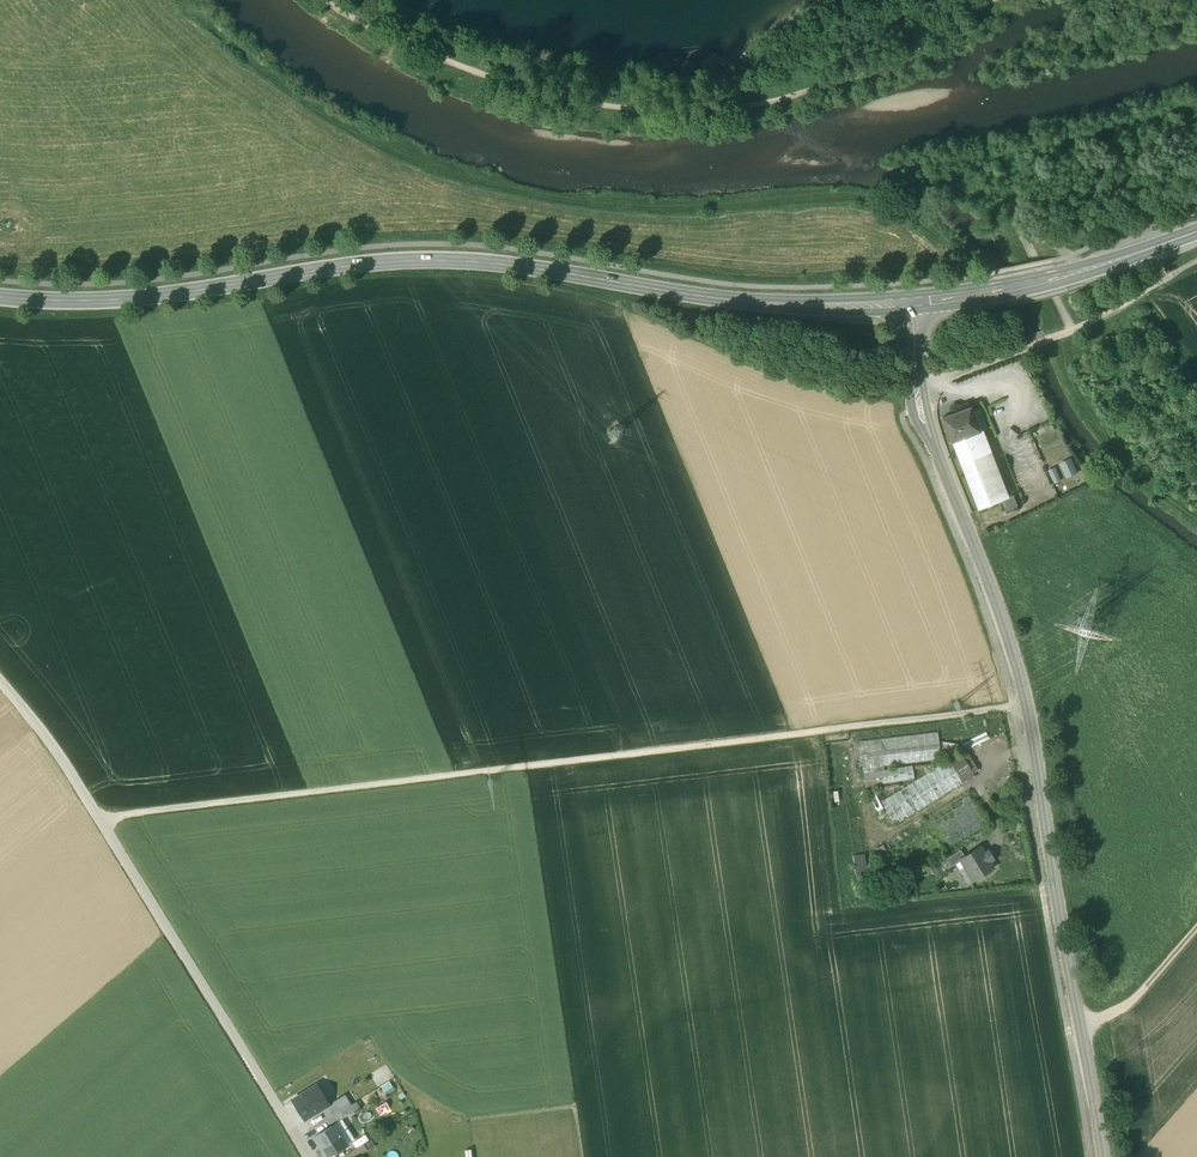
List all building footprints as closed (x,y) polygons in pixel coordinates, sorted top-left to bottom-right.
[(970,407),(942,418),(952,443),(953,442),(957,453),(980,444),(976,433),(980,432),(970,407)] [(980,444),(957,453),(979,510),(1001,501),(1002,500),(980,444)] [(1077,472),(1071,459),(1060,464),(1067,478),(1077,472)] [(1060,481),(1054,467),(1047,470),(1054,484),(1060,481)] [(1013,496),(1002,500),(1001,501),(1005,512),(1017,507),(1013,496)] [(941,758),(938,731),(859,741),(863,768),(941,758)] [(961,753),(881,802),(895,825),(975,776),(961,753)] [(912,766),(861,774),(863,787),(915,779),(912,766)] [(993,778),(986,781),(992,798),(999,795),(993,778)] [(967,794),(932,815),(950,847),(987,827),(967,794)] [(981,848),(965,858),(960,861),(974,882),(994,869),(990,862),(995,858),(989,849),(984,852),(981,848)] [(960,850),(942,861),(948,869),(960,861),(965,858),(960,850)] [(868,877),(865,856),(854,857),(857,878),(868,877)] [(948,869),(942,861),(930,869),(938,882),(947,877),(944,871),(948,869)] [(317,1086),(293,1100),(305,1119),(329,1104),(317,1086)] [(323,1112),(328,1120),(349,1106),(344,1099),(323,1112)] [(328,1120),(331,1126),(360,1108),(356,1102),(328,1120)] [(335,1124),(315,1137),(328,1156),(348,1145),(335,1124)] [(364,1137),(352,1144),(355,1149),(364,1144),(367,1142),(364,1137)] [(346,1155),(347,1156),(358,1156),(368,1151),(364,1144),(355,1149),(346,1155)]
